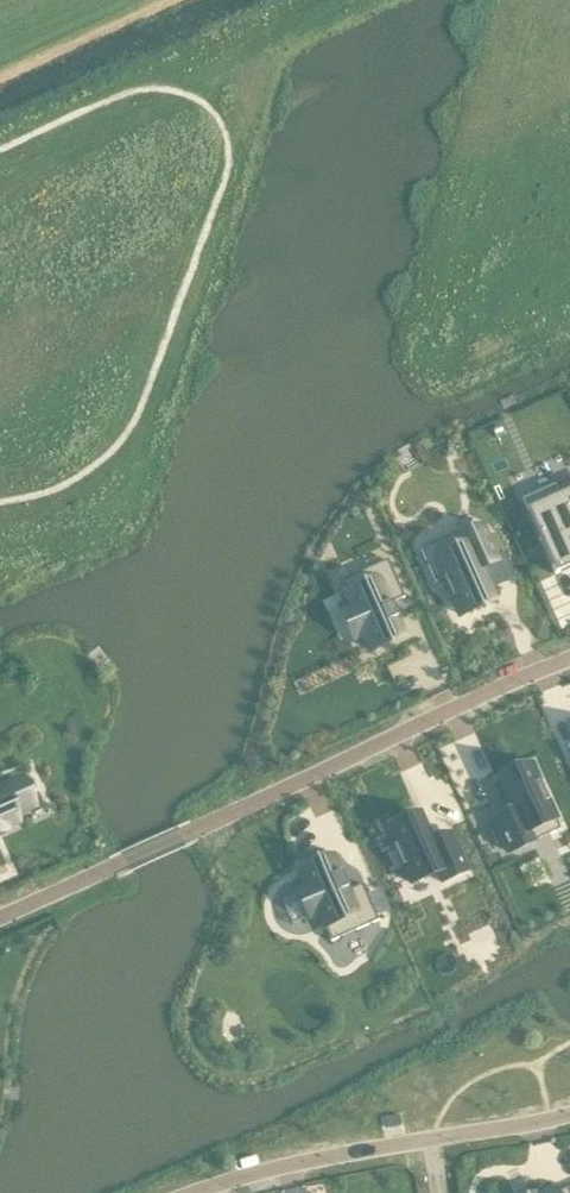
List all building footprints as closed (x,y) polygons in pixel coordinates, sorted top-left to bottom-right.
[(526,498),(531,509),(526,511),(555,574),(559,572),(559,571),(569,566),(569,492),(560,497),(554,485),(526,498)] [(461,531),(420,549),(435,582),(443,579),(452,598),(453,598),(460,615),(471,609),(472,610),(485,605),(485,604),(492,600),(488,591),(484,582),(484,581),(478,569),(497,561),(495,558),(486,538),(482,528),(464,536),(461,531)] [(387,560),(340,581),(353,610),(344,614),(355,638),(364,634),(371,650),(403,636),(396,620),(397,620),(391,604),(404,597),(387,560)] [(513,811),(495,819),(510,852),(560,829),(547,801),(549,801),(540,781),(539,782),(531,765),(520,770),(519,769),(507,775),(507,776),(499,780),(508,798),(507,798),(513,811)] [(6,831),(5,828),(16,823),(12,815),(32,807),(30,803),(35,800),(28,783),(22,785),(21,781),(0,790),(0,834),(6,831)] [(399,824),(387,830),(395,846),(394,847),(402,866),(403,866),(411,883),(437,871),(442,882),(466,871),(450,834),(432,842),(428,834),(419,815),(412,819),(411,818),(398,823),(399,824)] [(299,893),(282,901),(292,924),(310,917),(318,913),(331,941),(379,920),(362,883),(349,890),(342,874),(340,875),(332,858),(301,873),(308,889),(299,892),(299,893)]
